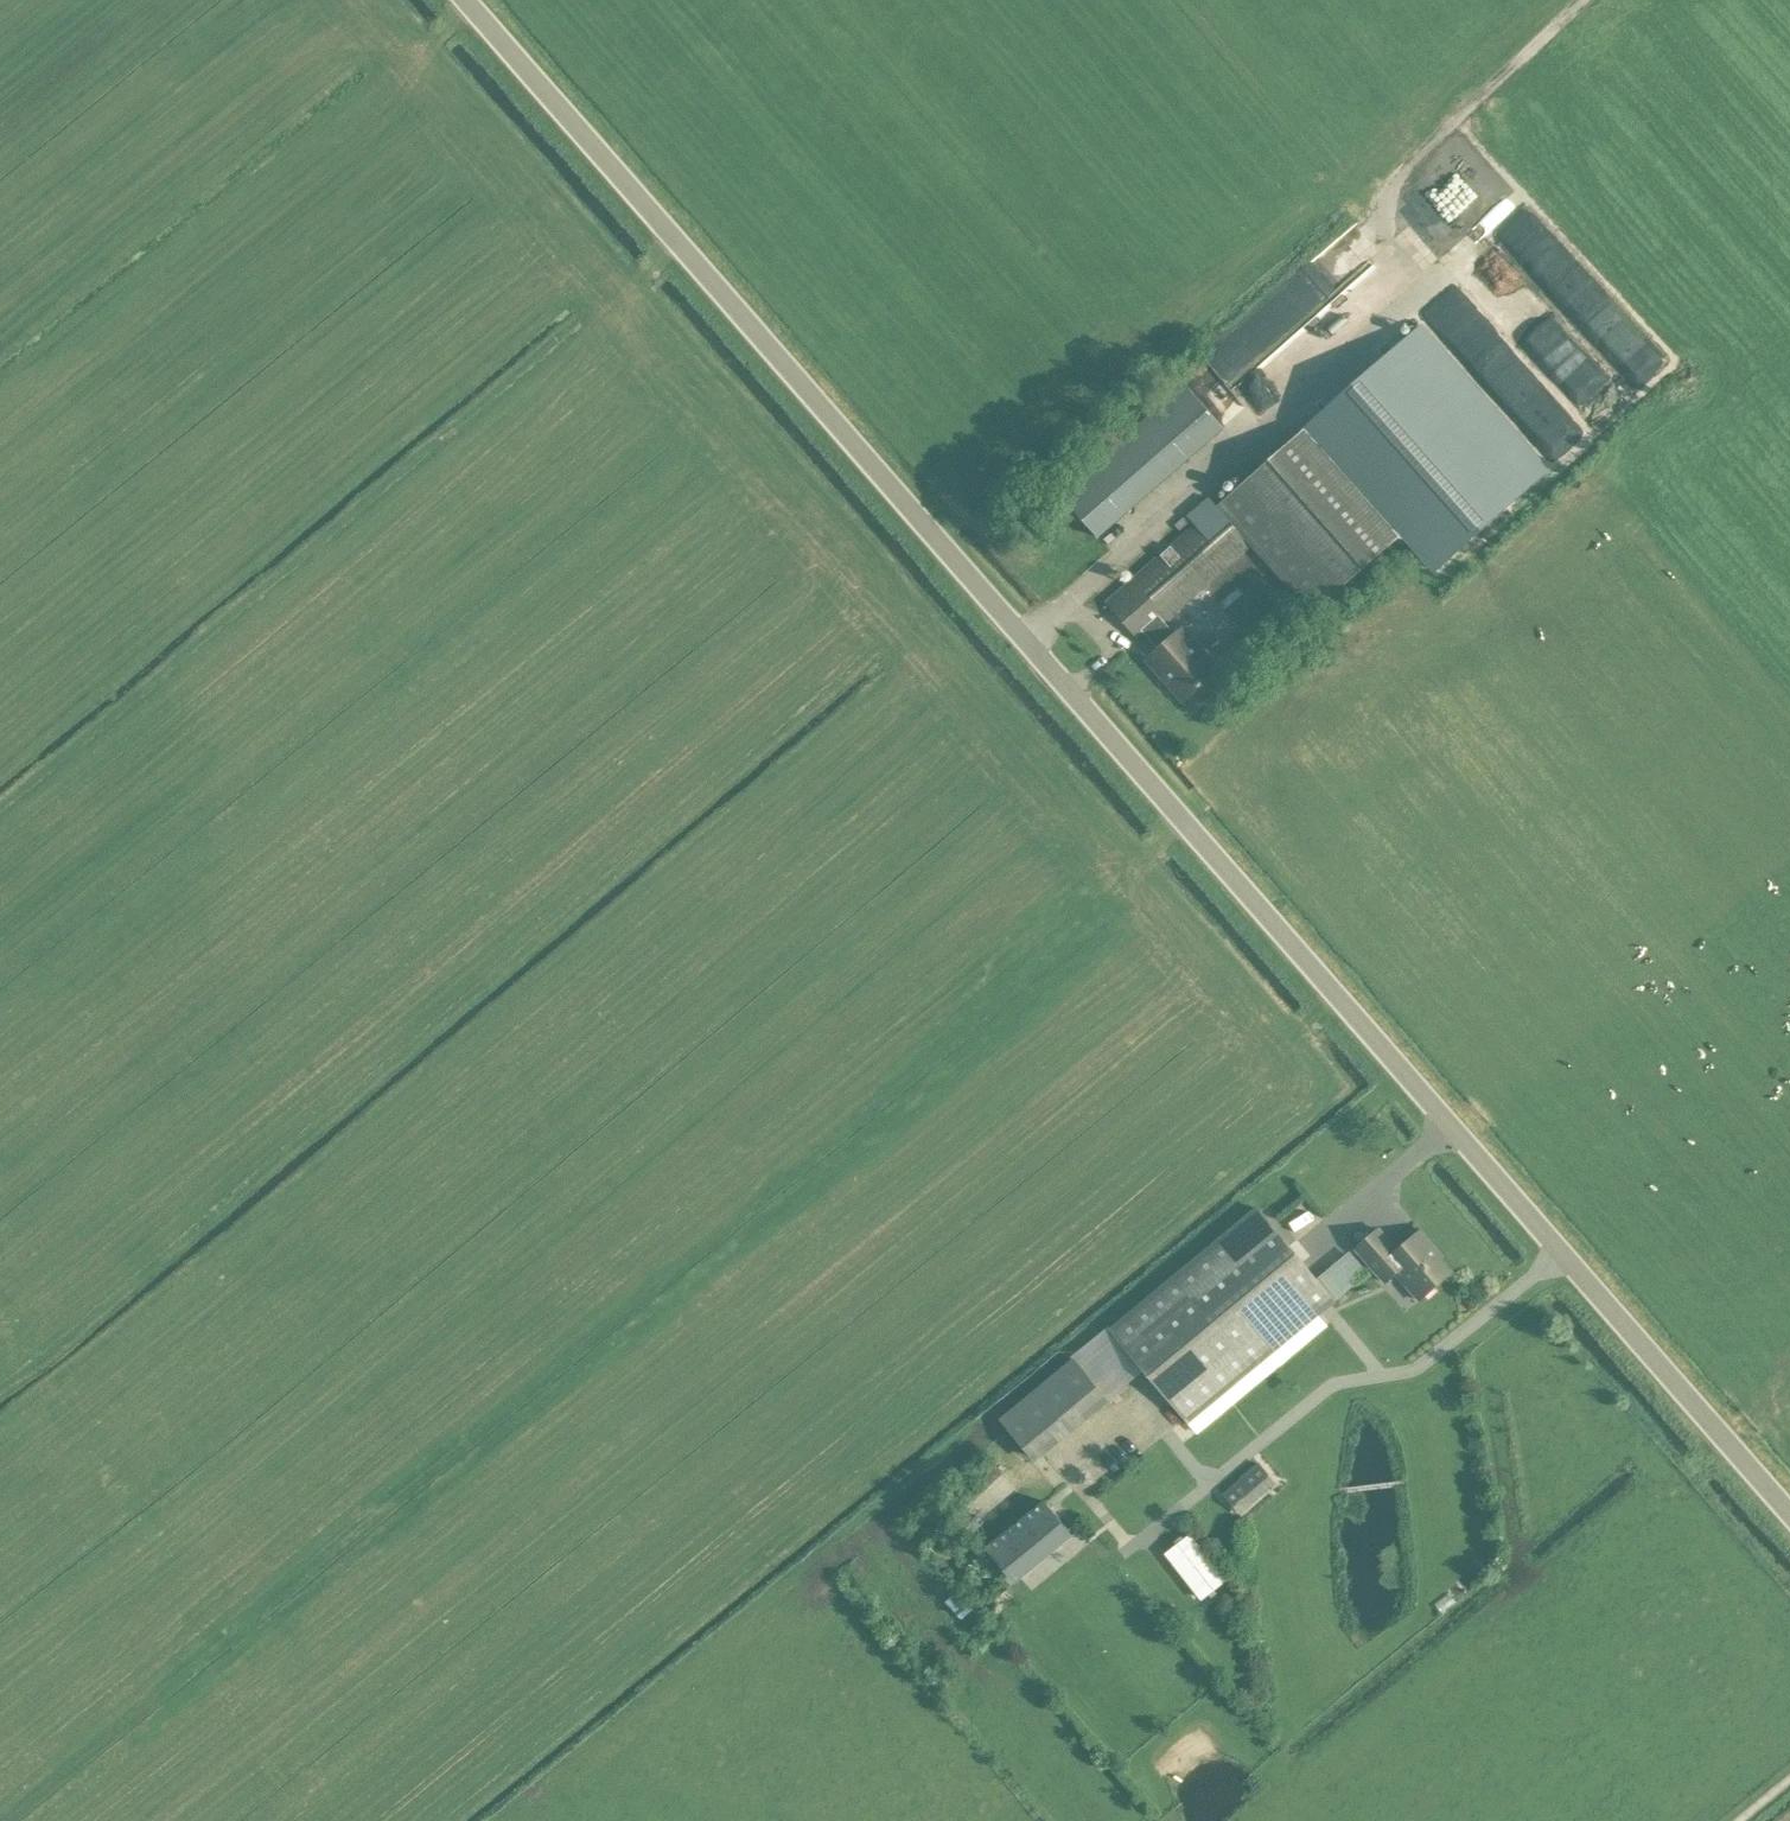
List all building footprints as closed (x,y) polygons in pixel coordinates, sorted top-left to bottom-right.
[(1540,312),(1522,327),(1574,391),(1593,376),(1540,312)] [(1246,327),(1211,359),(1226,376),(1262,343),(1246,327)] [(1504,378),(1470,384),(1475,409),(1489,406),(1492,423),(1511,420),(1504,378)] [(1098,536),(1223,426),(1186,383),(1061,493),(1098,536)] [(1339,386),(1329,413),(1357,423),(1367,397),(1339,386)] [(1108,602),(1141,640),(1147,634),(1159,648),(1147,659),(1184,701),(1219,669),(1183,628),(1176,634),(1164,620),(1251,543),(1313,613),(1415,523),(1321,415),(1108,602)] [(1370,1181),(1360,1191),(1375,1205),(1385,1195),(1370,1181)] [(1338,1202),(1299,1224),(1312,1248),(1351,1227),(1338,1202)] [(1112,1328),(1188,1420),(1334,1299),(1258,1207),(1112,1328)] [(1452,1271),(1440,1256),(1443,1253),(1421,1228),(1397,1249),(1379,1228),(1356,1247),(1385,1281),(1396,1272),(1420,1299),(1452,1271)] [(1075,1358),(1002,1419),(1032,1456),(1106,1395),(1075,1358)] [(1240,1511),(1275,1481),(1259,1462),(1224,1493),(1240,1511)] [(1074,1534),(1044,1498),(985,1545),(1016,1582),(1074,1534)]
